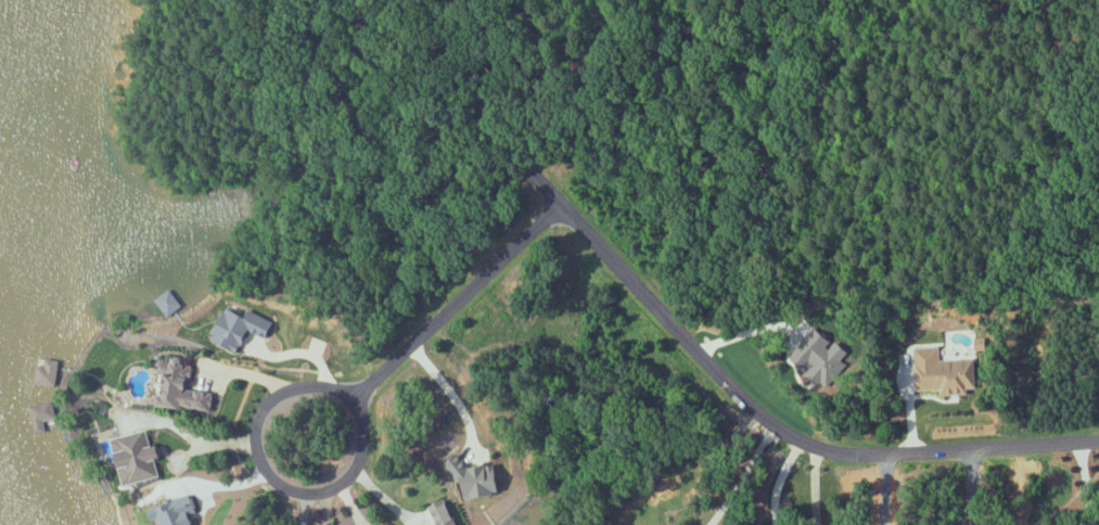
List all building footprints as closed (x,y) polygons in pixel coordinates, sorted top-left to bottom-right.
[(275,321),(246,310),(245,314),(227,307),(214,340),(242,351),(250,330),(269,338),(275,321)] [(822,388),(849,366),(842,358),(850,352),(838,338),(832,342),(820,328),(791,352),(822,388)] [(975,359),(941,360),(940,347),(918,347),(919,391),(942,390),(943,393),(976,393),(975,359)] [(61,361),(47,358),(45,366),(39,365),(35,383),(55,387),(61,361)] [(191,389),(195,361),(171,358),(170,362),(157,360),(156,373),(166,375),(162,405),(212,412),(214,392),(191,389)] [(116,438),(126,485),(161,477),(157,459),(167,457),(164,444),(153,446),(150,430),(116,438)] [(460,501),(506,491),(500,463),(468,470),(465,455),(450,458),(460,501)] [(160,524),(195,524),(191,510),(196,508),(193,496),(155,507),(160,524)] [(439,524),(461,524),(448,499),(430,507),(439,524)]
